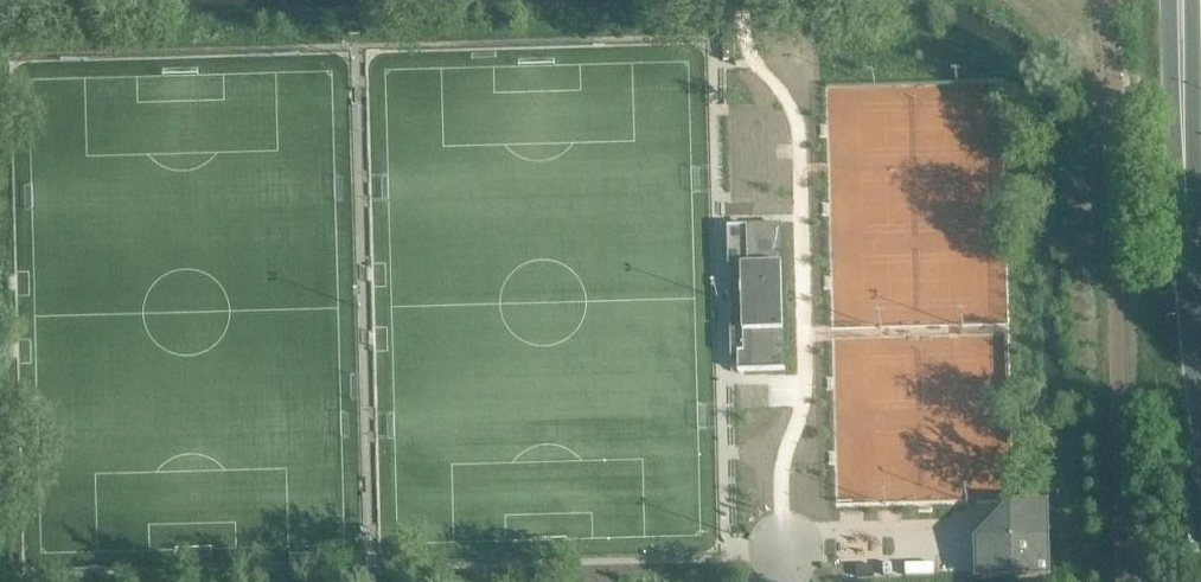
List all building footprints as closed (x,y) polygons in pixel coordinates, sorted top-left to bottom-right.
[(761,184),(761,155),(749,155),(750,184),(761,184)] [(784,370),(781,225),(750,226),(751,265),(741,265),(743,332),(753,331),(754,371),(784,370)] [(1049,575),(1047,504),(1011,505),(977,541),(978,577),(1049,575)]
